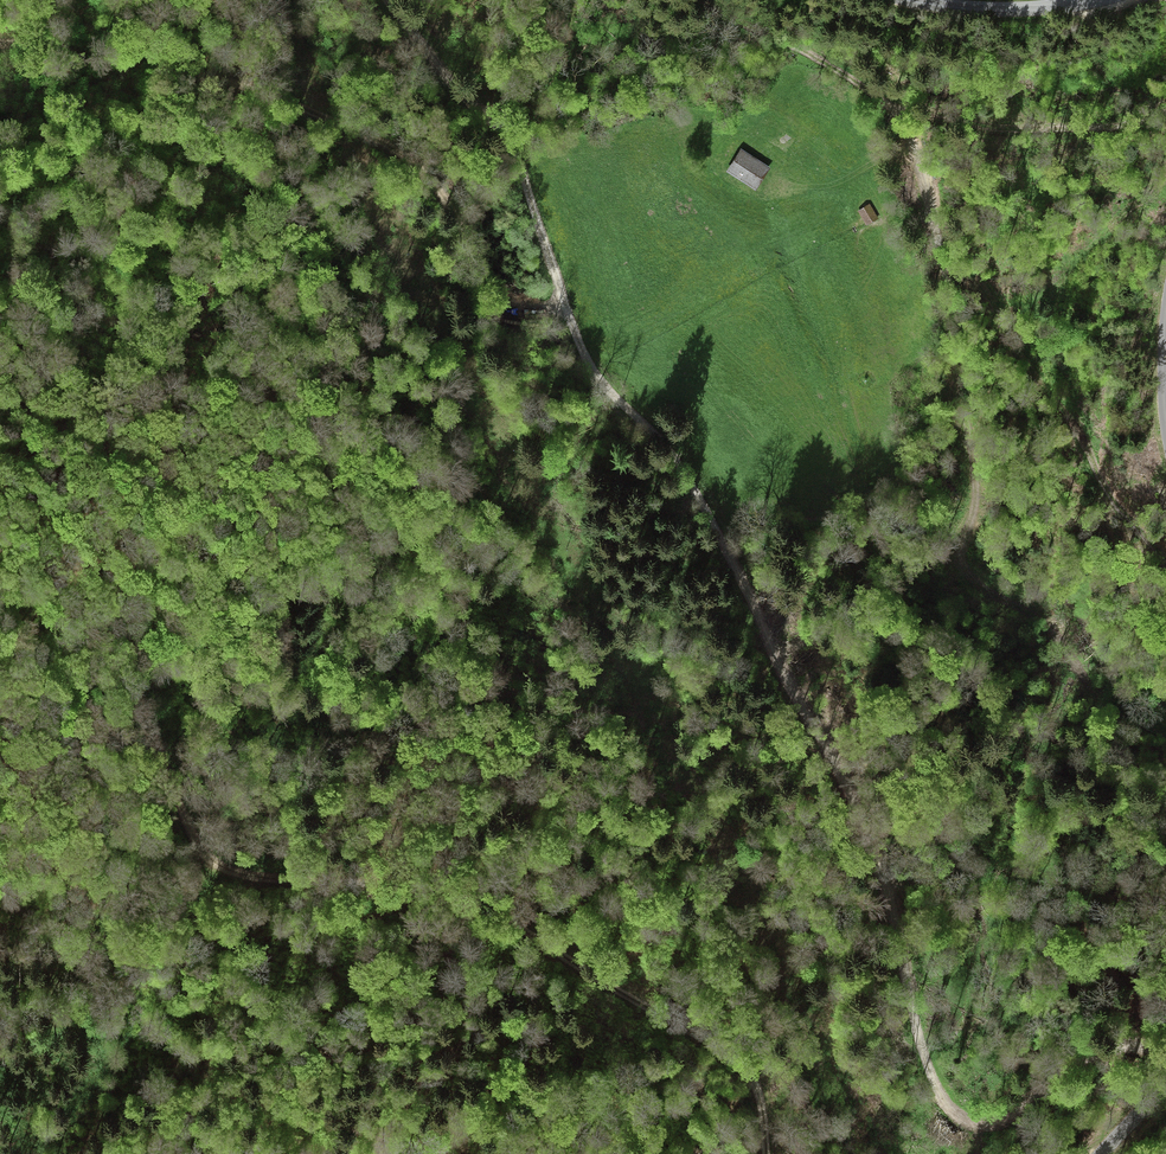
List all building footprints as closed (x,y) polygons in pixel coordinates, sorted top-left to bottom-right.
[(736,154),(725,172),(750,187),(761,170),(736,154)] [(866,205),(856,211),(863,224),(873,218),(866,205)]
